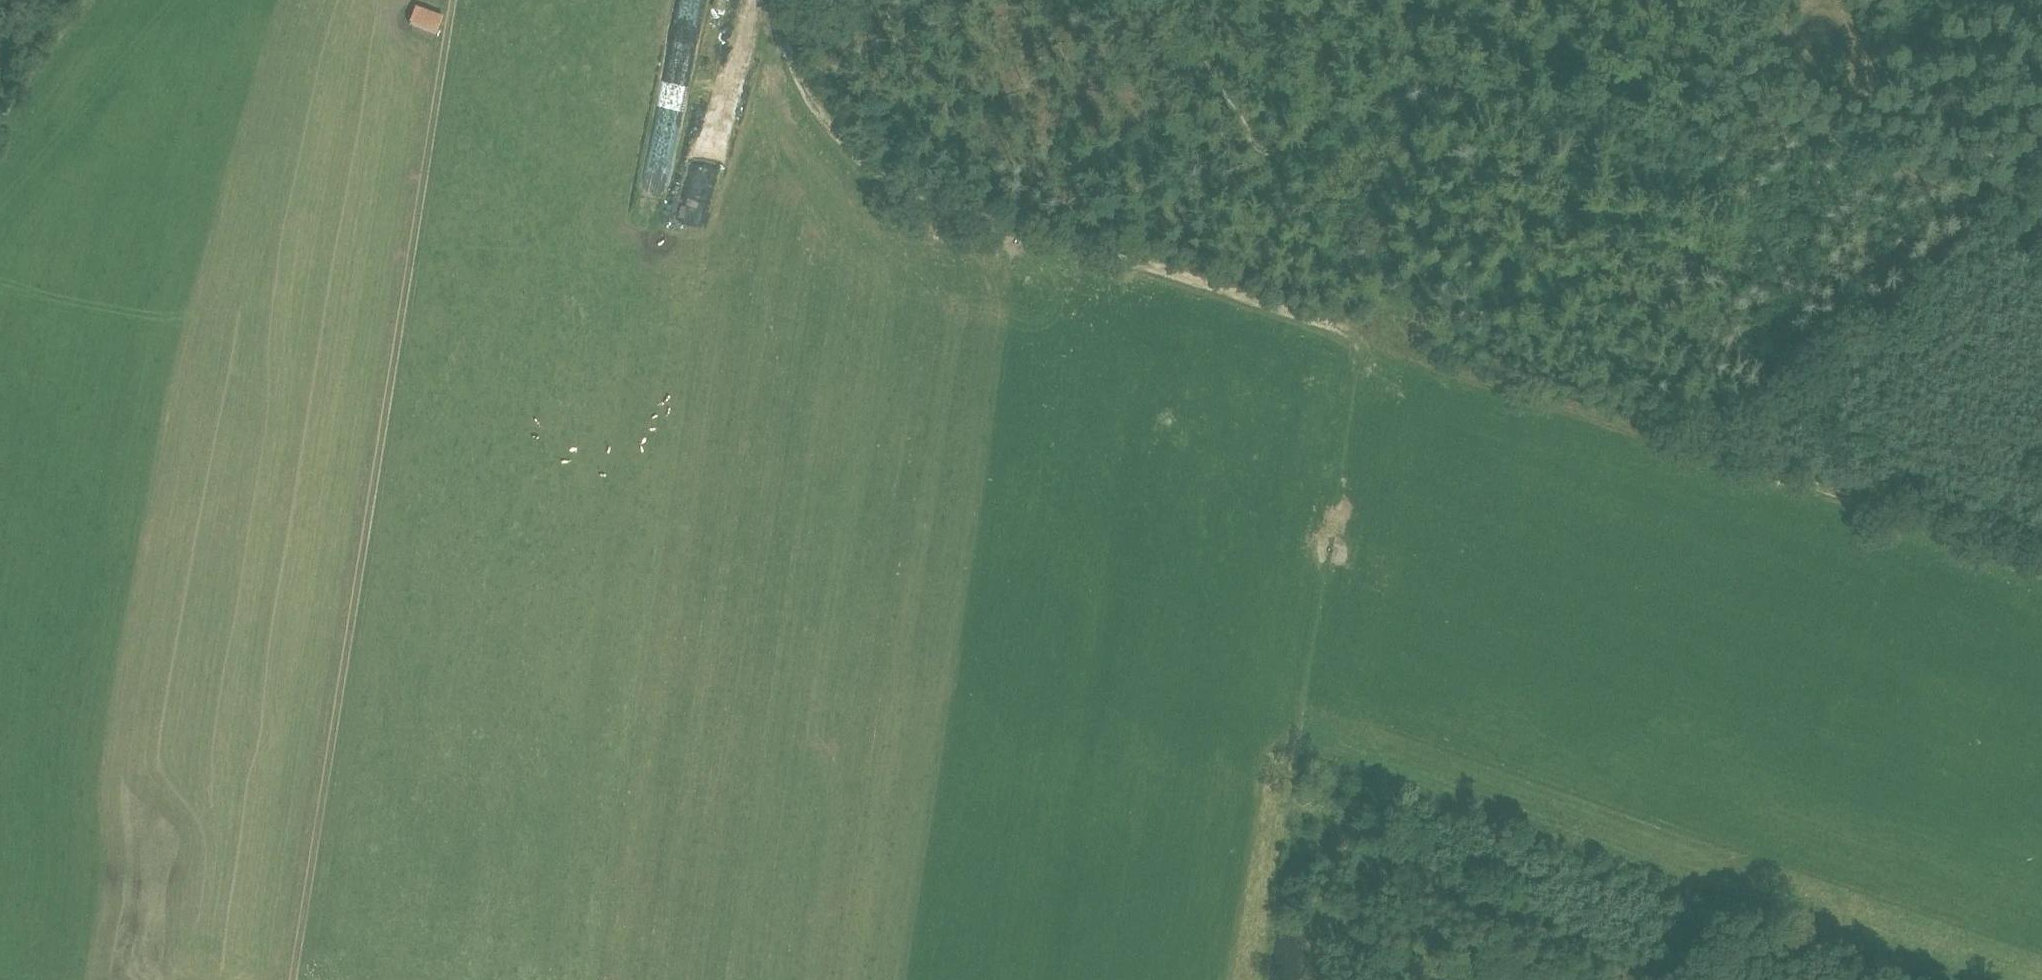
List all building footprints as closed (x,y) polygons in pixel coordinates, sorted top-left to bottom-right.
[(416,5),(409,24),(438,34),(445,16),(416,5)] [(679,179),(683,164),(662,158),(658,173),(679,179)]
